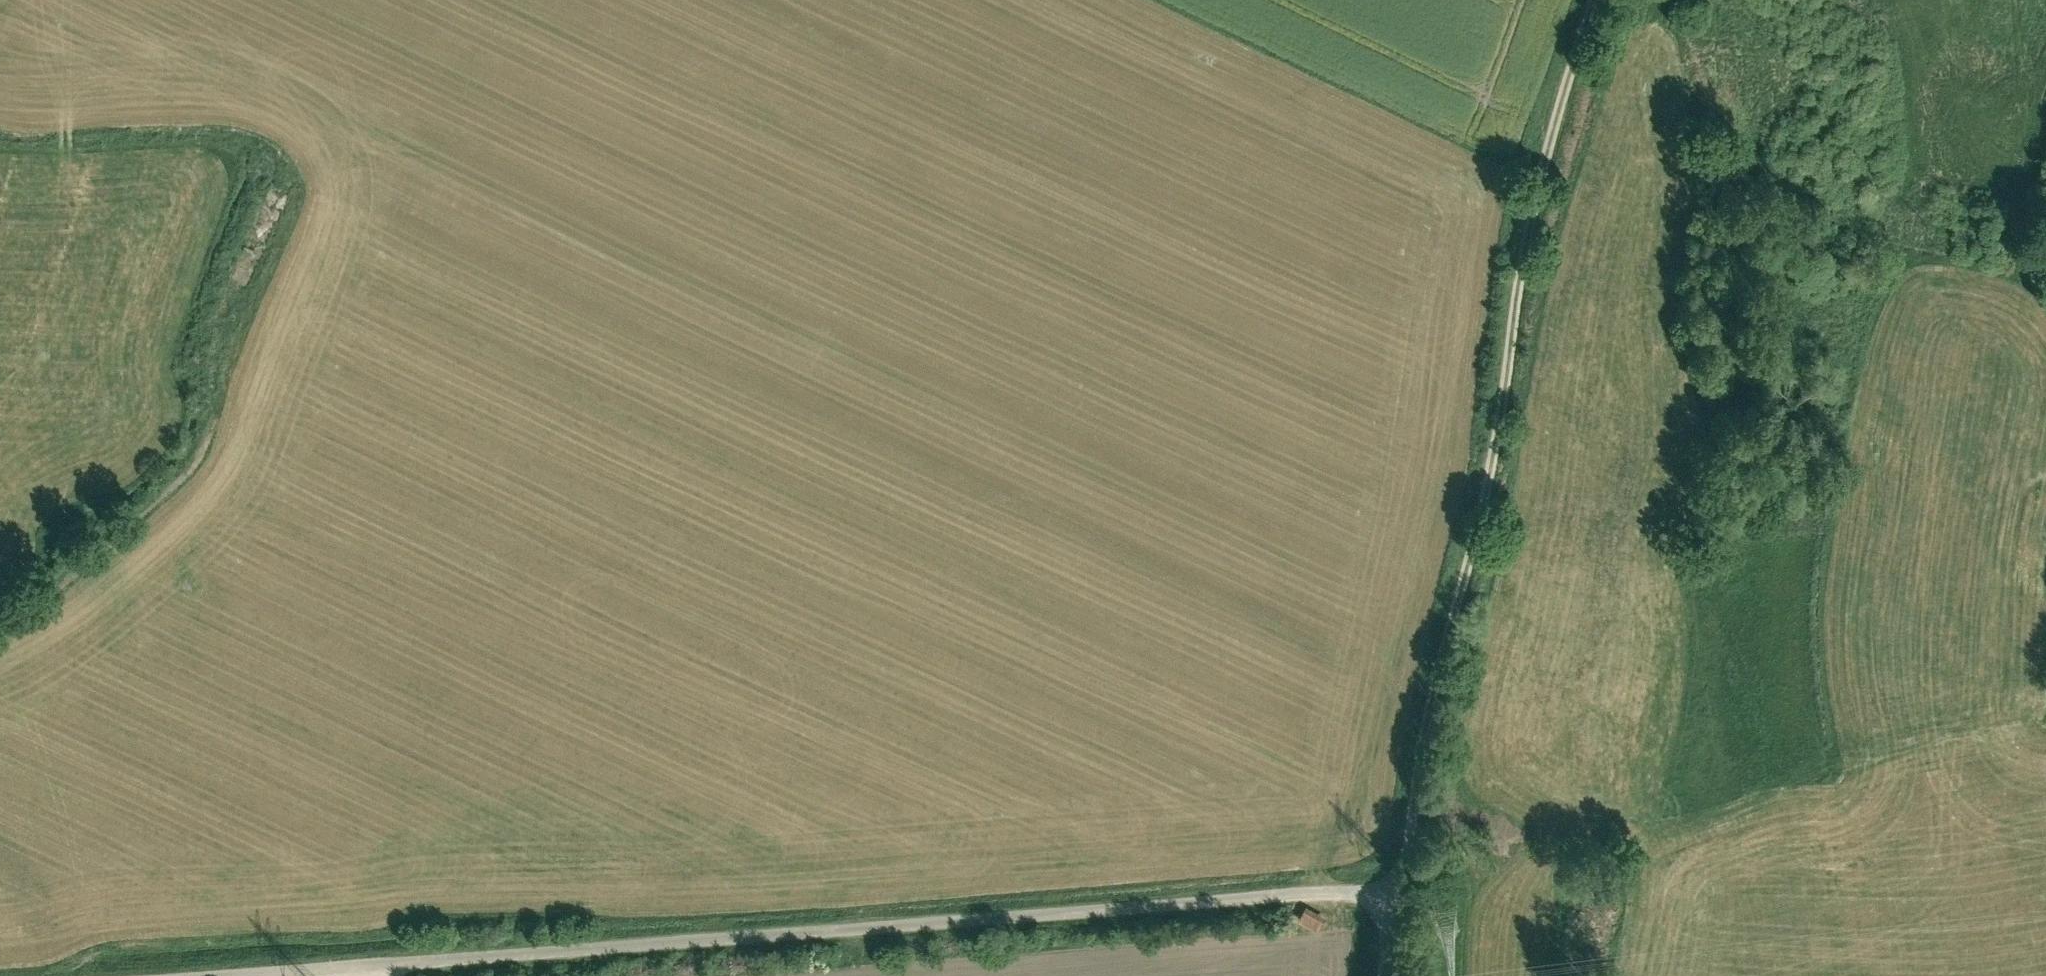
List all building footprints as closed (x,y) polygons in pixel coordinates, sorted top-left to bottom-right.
[(1305,908),(1298,921),(1318,932),(1325,920),(1305,908)]
